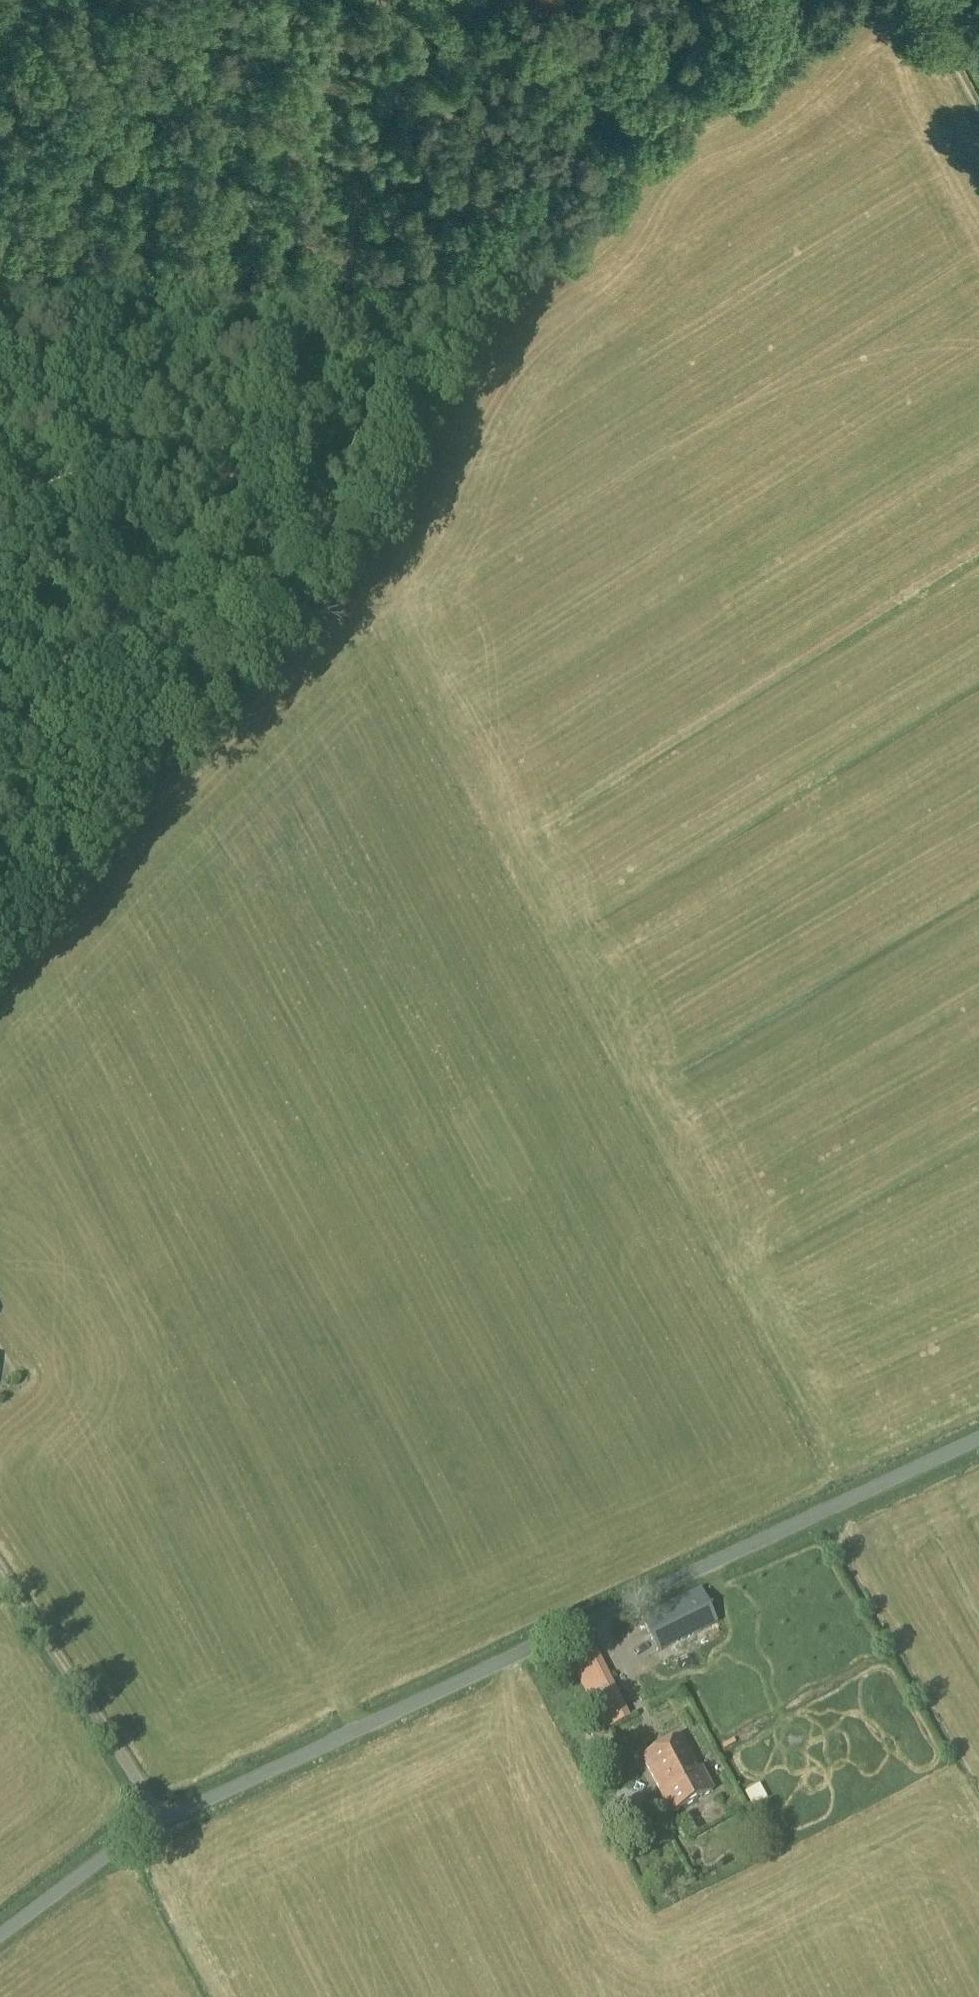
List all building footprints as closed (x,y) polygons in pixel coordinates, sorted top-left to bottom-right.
[(699,1588),(638,1617),(657,1652),(718,1624),(700,1588),(699,1588)] [(597,1651),(570,1663),(571,1665),(591,1705),(595,1703),(608,1729),(631,1717),(597,1651)] [(699,1769),(681,1735),(642,1756),(661,1791),(659,1792),(671,1815),(714,1791),(701,1768),(699,1769)]
